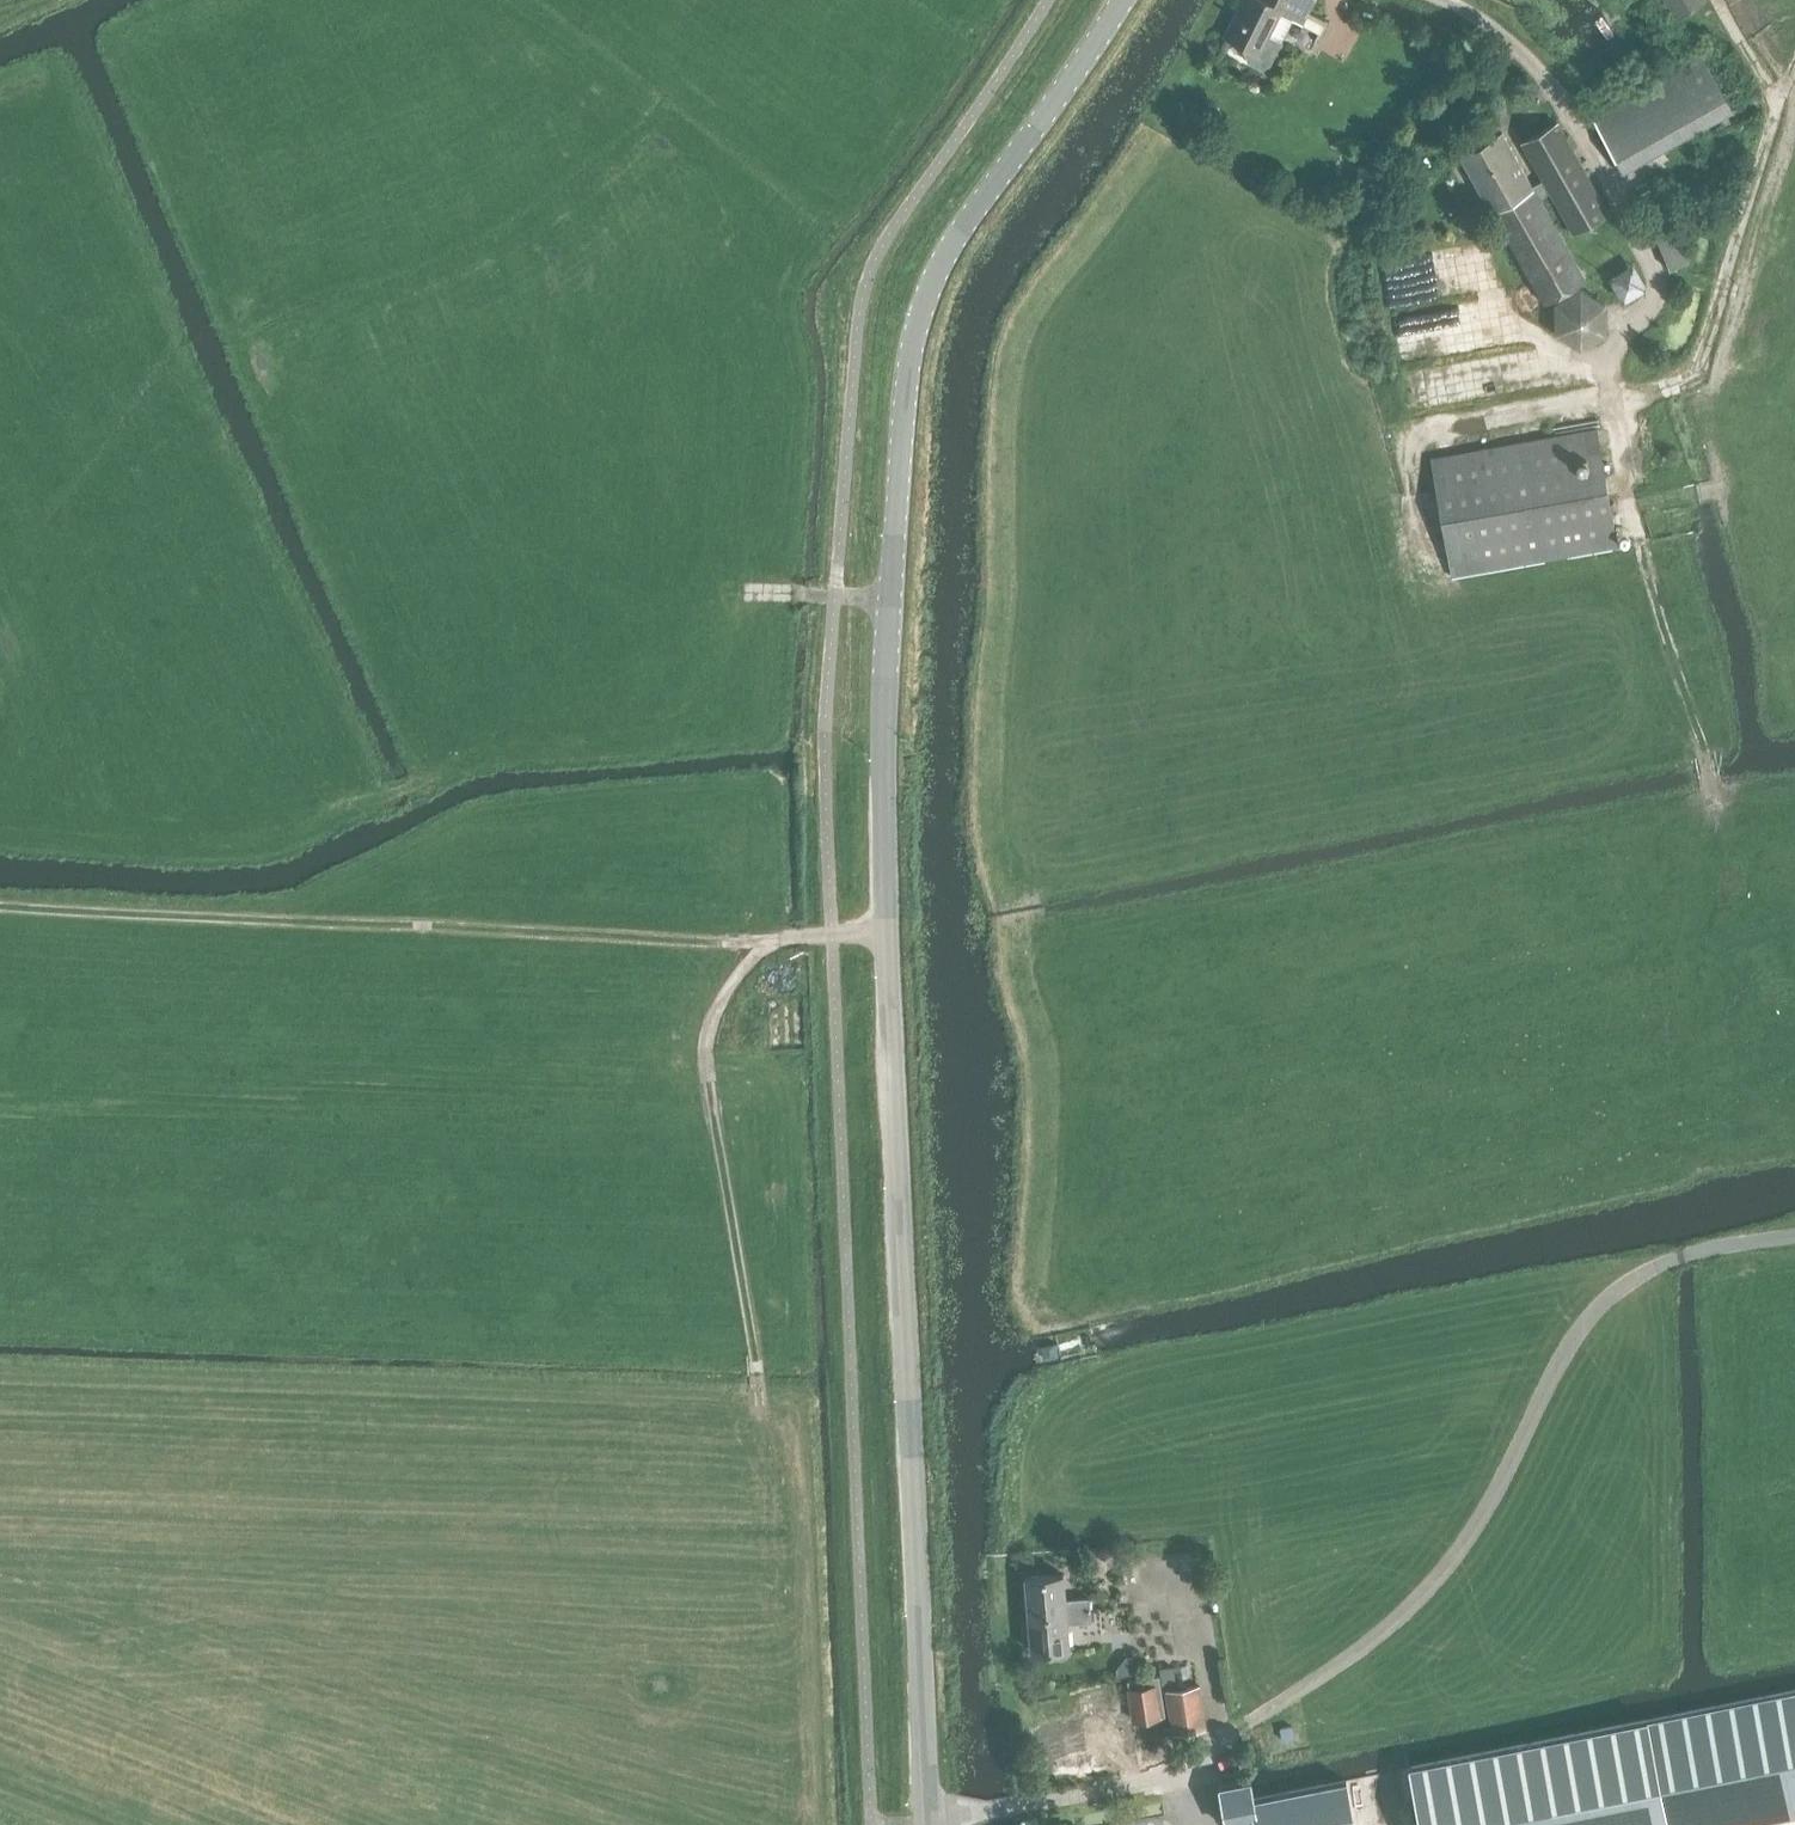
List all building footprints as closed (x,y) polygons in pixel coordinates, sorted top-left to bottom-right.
[(1224,35),(1247,47),(1245,51),(1248,60),(1261,67),(1270,64),(1282,40),(1281,39),(1292,17),(1281,11),(1282,8),(1303,18),(1312,0),(1241,0),(1224,35)] [(1705,0),(1663,0),(1675,19),(1705,0)] [(1623,171),(1733,107),(1703,55),(1593,118),(1623,171)] [(1573,230),(1608,210),(1557,120),(1521,140),(1573,230)] [(1377,127),(1368,141),(1379,148),(1388,134),(1377,127)] [(1544,300),(1585,276),(1502,129),(1460,153),(1544,300)] [(1653,214),(1664,264),(1687,259),(1675,209),(1653,214)] [(1630,257),(1605,272),(1620,298),(1645,283),(1630,257)] [(1429,455),(1451,576),(1619,546),(1597,426),(1429,455)] [(765,994),(767,1045),(801,1044),(799,992),(765,994)] [(1058,1351),(1056,1342),(1041,1345),(1043,1355),(1058,1351)] [(1024,1575),(1027,1612),(1091,1607),(1090,1595),(1066,1597),(1064,1572),(1024,1575)] [(1068,1621),(1092,1619),(1091,1607),(1027,1612),(1030,1650),(1070,1647),(1068,1621)] [(1177,1687),(1173,1664),(1161,1667),(1165,1689),(1166,1689),(1169,1710),(1203,1705),(1199,1683),(1177,1687)] [(1126,1678),(1131,1718),(1165,1713),(1159,1673),(1126,1678)] [(1411,1766),(1423,1824),(1738,1824),(1794,1814),(1794,1690),(1411,1766)] [(1115,1696),(1079,1702),(1085,1731),(1084,1731),(1088,1755),(1125,1748),(1115,1696)] [(1207,1726),(1203,1705),(1169,1710),(1173,1732),(1207,1726)] [(1228,1824),(1355,1824),(1346,1780),(1252,1798),(1249,1779),(1220,1785),(1224,1803),(1228,1824)]
